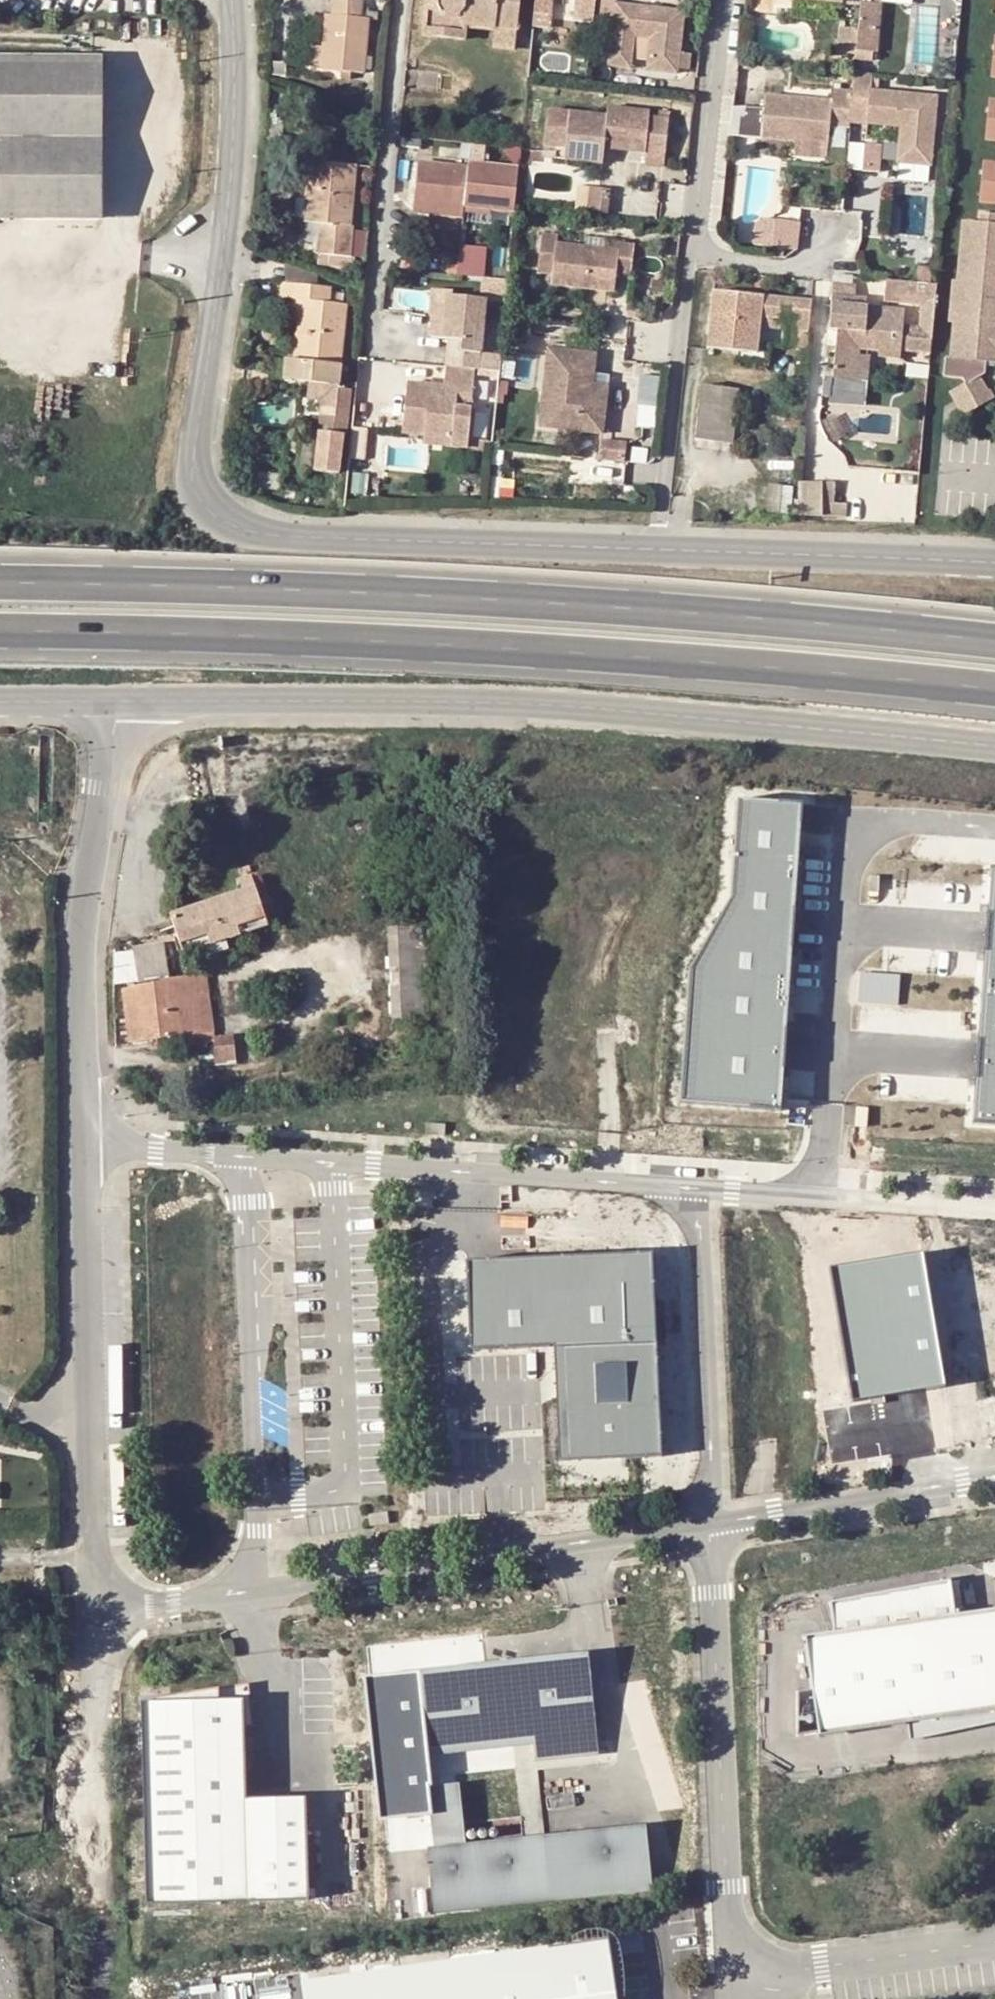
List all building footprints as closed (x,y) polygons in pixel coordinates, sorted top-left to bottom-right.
[(334,16),(328,15),(323,71),(367,75),(373,19),(379,20),(380,11),(366,10),(367,1),(359,0),(336,0),(334,16)] [(423,28),(445,31),(445,38),(463,40),(464,26),(492,28),(515,31),(518,0),(426,0),(423,28)] [(877,0),(858,0),(856,22),(856,26),(875,28),(877,0)] [(617,2),(610,55),(631,57),(634,36),(653,39),(649,71),(677,75),(678,66),(680,54),(686,11),(617,2)] [(856,26),(856,22),(841,21),(839,46),(854,47),(855,39),(856,26)] [(874,41),(875,28),(856,26),(855,39),(874,41)] [(445,31),(423,28),(422,36),(445,38),(445,31)] [(490,45),(514,46),(515,31),(492,28),(490,45)] [(691,56),(680,54),(678,66),(689,68),(691,56)] [(105,55),(0,56),(0,220),(106,220),(105,55)] [(631,57),(610,55),(608,65),(629,69),(631,57)] [(856,64),(854,83),(851,113),(900,118),(896,155),(932,159),(939,86),(873,80),(875,66),(856,64)] [(850,117),(851,113),(854,83),(833,81),(832,90),(766,83),(764,100),(761,127),(797,131),(827,133),(830,115),(850,117)] [(761,127),(764,100),(728,96),(726,123),(761,127)] [(986,138),(994,139),(994,98),(990,98),(986,138)] [(566,146),(601,149),(645,153),(644,166),(663,167),(667,120),(648,118),(649,112),(604,108),(604,115),(568,113),(566,146)] [(795,146),(825,150),(827,133),(797,131),(795,146)] [(884,170),(884,141),(850,141),(850,170),(884,170)] [(601,149),(566,146),(565,159),(599,162),(601,149)] [(359,165),(313,161),(308,222),(323,223),(321,251),(355,254),(357,227),(354,227),(359,165)] [(413,203),(463,207),(463,205),(467,165),(416,161),(413,203)] [(468,161),(467,165),(463,205),(514,209),(515,201),(518,165),(468,161)] [(980,202),(994,204),(994,163),(984,162),(980,202)] [(860,173),(860,210),(882,210),(882,173),(860,173)] [(606,209),(608,184),(588,182),(586,207),(606,209)] [(412,211),(462,215),(463,212),(463,207),(413,203),(412,211)] [(514,209),(463,205),(463,207),(463,212),(513,217),(514,209)] [(944,375),(964,377),(966,382),(980,374),(985,371),(986,356),(994,357),(994,211),(978,210),(977,220),(962,219),(957,280),(950,280),(947,322),(952,322),(949,358),(945,358),(944,375)] [(803,225),(779,222),(776,250),(799,251),(803,225)] [(556,236),(556,229),(541,227),(537,265),(553,267),(551,283),(615,289),(617,267),(619,243),(601,241),(556,236)] [(631,268),(634,237),(603,234),(601,241),(619,243),(617,267),(631,268)] [(457,271),(485,275),(489,246),(461,242),(457,271)] [(900,320),(932,322),(937,273),(886,269),(884,289),(921,292),(920,314),(902,313),(903,297),(861,293),(861,300),(850,299),(850,287),(831,285),(829,315),(835,315),(833,357),(859,358),(861,343),(861,337),(877,338),(877,343),(900,345),(900,336),(900,320)] [(861,300),(861,293),(862,287),(851,286),(852,272),(830,271),(829,285),(831,285),(850,287),(850,299),(861,300)] [(786,319),(810,322),(812,297),(789,295),(789,287),(761,285),(761,295),(748,294),(750,284),(714,281),(708,339),(757,343),(760,307),(788,309),(786,319)] [(294,321),(300,322),(297,359),(344,363),(350,306),(333,303),(334,288),(286,283),(284,298),(295,300),(294,321)] [(761,295),(761,285),(750,284),(748,294),(761,295)] [(478,371),(483,371),(490,301),(452,298),(448,340),(454,341),(451,368),(478,371)] [(810,322),(786,319),(785,335),(809,337),(810,322)] [(900,336),(930,338),(932,322),(900,320),(900,336)] [(867,369),(869,344),(861,343),(859,358),(833,357),(832,366),(867,369)] [(606,433),(610,397),(595,396),(597,383),(599,355),(551,351),(544,427),(606,433)] [(344,384),(346,363),(344,363),(297,359),(289,359),(287,379),(344,384)] [(459,397),(475,399),(478,371),(451,368),(448,368),(445,388),(411,384),(405,434),(426,437),(455,440),(458,410),(459,397)] [(994,396),(980,374),(966,382),(949,392),(963,415),(994,396)] [(314,398),(328,399),(327,413),(341,415),(344,385),(315,383),(314,398)] [(595,396),(610,397),(612,385),(597,383),(595,396)] [(739,391),(703,386),(696,441),(732,446),(739,391)] [(459,397),(458,410),(474,412),(475,399),(459,397)] [(316,470),(343,472),(346,430),(318,428),(316,470)] [(425,446),(454,450),(455,440),(426,437),(425,446)] [(600,439),(599,458),(626,461),(627,441),(600,439)] [(825,468),(802,470),(803,490),(798,490),(799,503),(851,500),(851,487),(826,488),(825,468)] [(678,1093),(777,1101),(784,1009),(788,949),(791,909),(797,833),(800,793),(735,788),(728,885),(688,960),(678,1093)] [(238,877),(233,888),(257,887),(250,871),(238,877)] [(257,887),(233,888),(169,911),(180,939),(265,918),(257,887)] [(265,918),(180,939),(189,948),(271,926),(265,918)] [(421,928),(389,928),(392,1013),(424,1013),(421,928)] [(163,932),(136,935),(140,965),(167,962),(163,932)] [(137,977),(139,992),(144,1030),(210,1020),(203,965),(149,971),(150,976),(137,977)] [(860,1002),(903,1002),(903,971),(860,971),(860,1002)] [(217,1057),(235,1058),(235,1035),(217,1035),(217,1057)] [(857,1107),(856,1124),(867,1125),(868,1108),(857,1107)] [(445,1124),(426,1123),(426,1134),(445,1135),(445,1124)] [(925,1251),(832,1265),(853,1405),(924,1389),(945,1384),(925,1251)] [(652,1252),(467,1260),(467,1277),(469,1341),(469,1350),(554,1346),(559,1461),(636,1457),(661,1456),(652,1252)] [(368,1515),(370,1525),(388,1523),(387,1513),(368,1515)] [(832,1601),(837,1627),(807,1633),(817,1686),(798,1690),(798,1735),(818,1732),(818,1736),(907,1724),(909,1741),(994,1723),(994,1608),(958,1613),(952,1579),(832,1601)] [(485,1653),(413,1660),(415,1674),(423,1743),(526,1732),(528,1749),(592,1742),(581,1642),(485,1653)] [(423,1743),(415,1674),(366,1677),(383,1818),(432,1813),(429,1786),(423,1743)] [(240,1692),(139,1696),(146,1896),(309,1890),(305,1797),(245,1799),(240,1692)] [(458,1783),(429,1786),(432,1813),(436,1847),(427,1847),(433,1911),(652,1887),(651,1878),(645,1824),(546,1835),(465,1844),(462,1819),(458,1783)] [(294,1964),(299,1998),(618,1998),(608,1927),(606,1918),(511,1932),(294,1964)]
